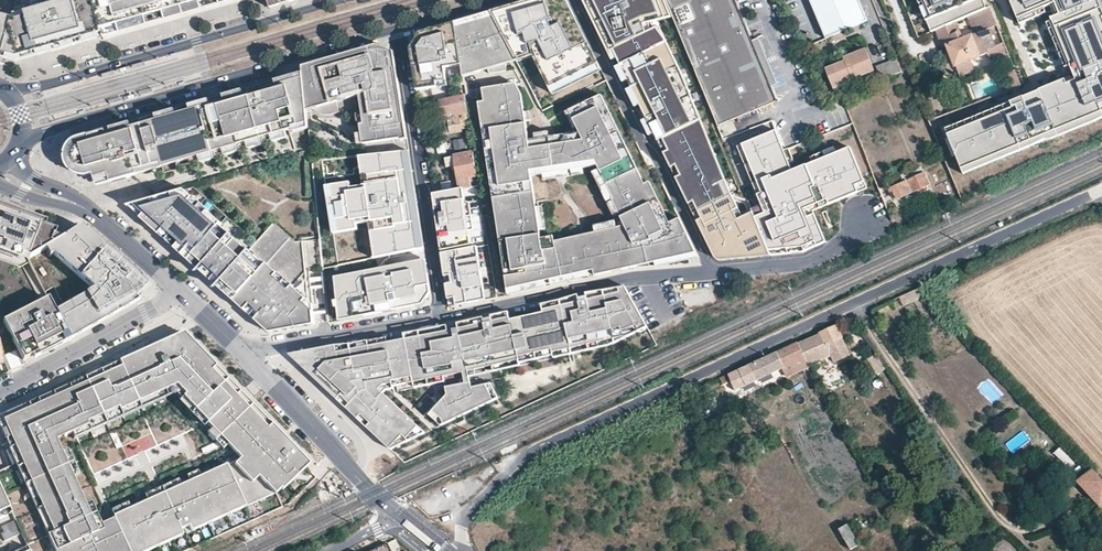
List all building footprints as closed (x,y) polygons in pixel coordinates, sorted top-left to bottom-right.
[(19,56),(101,32),(103,32),(95,0),(80,0),(78,1),(77,0),(64,0),(51,4),(50,0),(43,0),(18,7),(17,12),(0,7),(0,51),(19,56)] [(179,13),(175,0),(95,0),(103,32),(104,35),(179,13)] [(184,0),(175,0),(179,13),(187,11),(184,0)] [(187,11),(226,0),(184,0),(187,11)] [(265,1),(267,0),(270,8),(298,0),(265,0),(265,1)] [(544,111),(558,103),(552,91),(597,68),(565,0),(537,0),(491,12),(512,52),(544,111)] [(618,58),(590,0),(583,0),(612,61),(618,58)] [(771,255),(770,255),(768,250),(755,217),(753,212),(743,217),(728,186),(717,158),(712,160),(700,130),(705,128),(698,112),(693,114),(687,98),(692,96),(685,80),(681,82),(655,29),(649,18),(670,13),(665,0),(590,0),(618,58),(621,65),(628,79),(632,88),(641,104),(648,119),(655,133),(658,140),(663,138),(669,150),(663,153),(671,168),(676,165),(681,175),(675,177),(688,204),(693,201),(698,211),(693,213),(713,255),(726,254),(728,259),(771,255)] [(695,64),(705,87),(718,118),(720,124),(754,109),(776,100),(770,86),(756,53),(749,35),(743,22),(734,0),(669,0),(680,28),(695,64)] [(811,1),(816,13),(827,38),(867,21),(861,7),(858,0),(811,0),(811,1)] [(934,31),(984,10),(980,0),(978,0),(975,2),(974,0),(920,0),(934,31)] [(943,126),(961,170),(1101,113),(1101,20),(1101,16),(1101,9),(1101,6),(1099,0),(1009,0),(1017,20),(1050,6),(1055,18),(1050,19),(1051,22),(1073,73),(1068,75),(943,126)] [(507,55),(487,17),(456,26),(462,64),(463,77),(477,75),(476,67),(483,68),(507,55)] [(456,26),(456,22),(422,32),(424,37),(414,48),(417,62),(419,62),(420,68),(413,69),(416,90),(449,85),(446,67),(462,64),(456,26)] [(1046,24),(1068,75),(1073,73),(1051,22),(1046,24)] [(681,82),(685,80),(660,27),(655,29),(681,82)] [(955,66),(974,59),(988,53),(995,50),(991,40),(983,42),(980,32),(946,45),(955,66)] [(399,84),(393,51),(377,45),(303,66),(304,72),(375,52),(389,61),(392,85),(399,84)] [(856,83),(854,78),(874,70),(872,64),(865,50),(844,58),(845,62),(839,64),(826,69),(831,81),(835,91),(845,87),(842,83),(848,81),(850,85),(856,83)] [(392,85),(389,61),(375,52),(319,68),(321,76),(304,81),(307,105),(312,104),(336,99),(359,95),(363,124),(360,124),(361,134),(363,144),(400,138),(399,129),(405,128),(405,127),(404,116),(398,117),(396,106),(402,105),(396,106),(394,95),(400,94),(399,84),(392,85)] [(974,59),(977,66),(991,60),(988,53),(974,59)] [(628,79),(621,65),(616,68),(623,82),(628,79)] [(901,71),(899,67),(890,71),(891,75),(901,71)] [(304,81),(321,76),(319,68),(304,72),(304,81)] [(1020,84),(1014,71),(1006,74),(1011,88),(1020,84)] [(308,118),(307,105),(304,81),(304,72),(111,127),(114,136),(82,145),(79,147),(76,150),(75,152),(74,154),(74,156),(74,158),(75,160),(76,163),(78,165),(80,166),(81,167),(83,167),(85,167),(87,167),(89,167),(92,166),(94,174),(95,178),(109,174),(111,182),(164,167),(177,163),(201,156),(215,152),(226,149),(239,145),(250,142),(263,138),(273,135),(287,131),(285,125),(278,101),(282,99),(288,124),(308,118)] [(555,242),(542,245),(541,237),(539,229),(536,208),(532,174),(531,174),(530,168),(541,167),(542,173),(547,172),(556,171),(551,136),(531,138),(530,131),(524,132),(522,122),(529,121),(529,120),(528,111),(527,104),(517,86),(490,90),(492,103),(486,103),(487,114),(480,115),(484,141),(491,140),(494,158),(487,159),(490,176),(497,175),(502,213),(496,215),(498,232),(505,231),(507,248),(501,249),(508,295),(521,292),(520,287),(545,281),(550,280),(583,272),(582,255),(577,237),(555,242)] [(641,104),(632,88),(627,90),(635,107),(641,104)] [(492,103),(490,90),(483,91),(486,103),(492,103)] [(469,119),(466,94),(457,96),(453,97),(436,101),(441,122),(443,135),(461,131),(461,128),(470,127),(470,123),(469,119)] [(578,126),(581,132),(568,134),(560,135),(562,159),(565,170),(568,170),(573,169),(583,168),(586,168),(585,162),(593,161),(596,166),(598,170),(613,199),(612,199),(615,205),(625,226),(596,232),(586,235),(595,275),(613,272),(612,266),(621,264),(622,270),(638,266),(637,261),(646,259),(647,265),(696,254),(680,218),(669,223),(665,225),(645,184),(623,140),(618,143),(611,127),(616,125),(602,95),(572,110),(576,119),(575,120),(578,126)] [(698,112),(692,96),(687,98),(693,114),(698,112)] [(288,124),(282,99),(278,101),(285,125),(288,124)] [(339,110),(336,99),(312,104),(318,108),(326,110),(331,111),(339,110)] [(487,114),(486,103),(478,104),(480,115),(487,114)] [(528,111),(529,120),(537,119),(532,110),(528,111)] [(576,119),(572,110),(566,112),(571,122),(575,120),(576,119)] [(655,133),(648,119),(642,121),(649,136),(655,133)] [(616,125),(611,127),(618,143),(623,140),(616,125)] [(82,145),(114,136),(111,127),(79,137),(74,139),(70,143),(68,145),(66,149),(65,153),(65,160),(66,163),(69,168),(73,172),(78,175),(80,176),(83,176),(89,176),(94,174),(92,166),(89,167),(87,167),(85,167),(83,167),(81,167),(80,166),(78,165),(76,163),(75,160),(74,158),(74,156),(74,154),(75,152),(76,150),(79,147),(82,145)] [(407,139),(405,128),(399,129),(400,138),(401,140),(407,139)] [(717,158),(705,128),(700,130),(712,160),(717,158)] [(289,138),(287,131),(273,135),(275,142),(289,138)] [(776,131),(742,145),(762,193),(757,195),(762,205),(765,213),(755,217),(768,250),(803,246),(815,241),(817,245),(826,241),(814,214),(808,216),(805,208),(827,199),(829,204),(859,191),(856,184),(864,180),(850,147),(836,153),(812,163),(806,165),(808,170),(794,176),(792,171),(789,164),(783,151),(776,131)] [(560,135),(551,136),(556,171),(547,172),(548,179),(569,176),(568,170),(565,170),(562,159),(560,135)] [(265,145),(263,138),(250,142),(252,149),(265,145)] [(442,142),(443,153),(465,150),(464,140),(442,142)] [(494,158),(491,140),(484,141),(487,159),(494,158)] [(241,152),(239,145),(226,149),(228,155),(241,152)] [(762,193),(742,145),(737,147),(757,195),(762,193)] [(810,157),(812,163),(836,153),(834,147),(810,157)] [(783,151),(789,164),(794,162),(788,149),(783,151)] [(409,151),(362,156),(364,167),(361,168),(364,186),(351,188),(350,183),(332,186),(333,198),(329,199),(330,208),(335,208),(339,233),(357,230),(357,224),(370,222),(377,221),(379,231),(371,232),(374,248),(376,247),(378,258),(419,249),(419,247),(414,219),(419,218),(417,202),(415,188),(409,189),(406,170),(412,170),(409,151)] [(217,159),(215,152),(201,156),(203,162),(217,159)] [(468,177),(477,175),(473,152),(454,156),(456,162),(460,188),(463,188),(469,186),(468,177)] [(179,169),(177,163),(164,167),(165,173),(179,169)] [(676,165),(671,168),(675,177),(681,175),(676,165)] [(806,165),(792,171),(794,176),(808,170),(806,165)] [(901,176),(903,182),(925,174),(922,167),(901,176)] [(584,175),(583,168),(573,169),(573,176),(584,175)] [(415,188),(412,170),(406,170),(409,189),(415,188)] [(612,199),(613,199),(598,170),(592,173),(607,202),(612,199)] [(97,186),(111,182),(109,174),(95,178),(97,186)] [(897,199),(915,191),(916,194),(928,189),(926,186),(930,185),(925,174),(903,182),(892,187),(897,199)] [(496,215),(502,213),(497,175),(490,176),(496,215)] [(856,184),(859,191),(867,187),(864,180),(856,184)] [(645,184),(665,225),(669,223),(650,182),(645,184)] [(460,188),(433,194),(435,212),(440,212),(443,229),(438,230),(441,251),(471,244),(469,229),(467,230),(463,203),(465,203),(463,188),(460,188)] [(205,215),(190,201),(194,198),(184,190),(133,204),(145,214),(142,218),(181,253),(184,249),(196,260),(192,263),(228,296),(232,292),(243,301),(239,305),(270,333),(315,324),(313,304),(286,280),(283,283),(269,272),(272,268),(262,259),(257,265),(246,254),(249,251),(231,235),(227,238),(217,229),(222,223),(208,211),(205,215)] [(208,211),(194,198),(190,201),(205,215),(208,211)] [(808,216),(814,214),(813,210),(829,204),(827,199),(805,208),(808,216)] [(693,201),(688,204),(693,213),(698,211),(693,201)] [(145,214),(133,204),(128,206),(142,218),(145,214)] [(596,232),(625,226),(615,205),(609,208),(615,221),(594,226),(596,232)] [(753,212),(755,217),(765,213),(762,205),(752,209),(753,212)] [(0,206),(0,214),(41,228),(43,222),(0,206)] [(536,208),(539,229),(547,228),(544,207),(536,208)] [(335,208),(330,208),(334,234),(339,233),(335,208)] [(19,265),(22,263),(28,259),(45,248),(56,241),(58,240),(51,237),(53,233),(41,228),(0,214),(0,258),(19,265)] [(424,246),(419,218),(414,219),(419,247),(424,246)] [(377,221),(370,222),(371,232),(379,231),(377,221)] [(232,233),(222,223),(217,229),(227,238),(231,235),(232,233)] [(134,271),(81,225),(58,240),(45,248),(53,257),(54,256),(94,292),(56,312),(71,341),(131,305),(129,303),(119,288),(133,273),(134,271)] [(267,261),(290,240),(275,225),(253,245),(267,261)] [(501,249),(507,248),(505,231),(498,232),(501,249)] [(251,249),(232,233),(231,235),(249,251),(251,249)] [(541,237),(542,245),(555,242),(553,235),(541,237)] [(586,235),(577,237),(582,255),(583,272),(550,280),(552,285),(595,275),(586,235)] [(803,246),(768,250),(770,255),(805,251),(817,245),(815,241),(803,246)] [(474,247),(441,254),(444,270),(448,300),(449,306),(485,299),(474,247)] [(196,260),(184,249),(181,253),(192,263),(196,260)] [(262,259),(251,249),(249,251),(246,254),(257,265),(262,259)] [(700,262),(696,254),(647,265),(648,267),(700,262)] [(431,293),(426,260),(335,278),(339,301),(336,301),(337,308),(339,308),(340,317),(365,312),(366,316),(384,313),(383,308),(393,306),(394,311),(424,304),(431,293)] [(286,280),(272,268),(269,272),(283,283),(286,280)] [(545,281),(520,287),(521,292),(546,286),(545,281)] [(286,354),(390,448),(501,395),(495,381),(471,387),(471,376),(614,345),(649,326),(626,286),(610,289),(286,354)] [(243,301),(232,292),(228,296),(239,305),(243,301)] [(64,345),(41,301),(3,321),(25,364),(64,345)] [(341,322),(366,316),(365,312),(340,317),(341,322)] [(819,333),(825,343),(815,348),(821,361),(831,356),(830,354),(845,346),(842,340),(835,325),(819,333)] [(88,385),(106,424),(178,392),(240,456),(234,462),(113,517),(128,550),(143,550),(280,489),(307,463),(183,333),(164,341),(168,349),(88,385)] [(164,341),(85,378),(88,385),(168,349),(164,341)] [(731,381),(735,390),(782,368),(786,376),(796,372),(809,366),(800,346),(798,342),(746,366),(720,378),(724,384),(731,381)] [(4,356),(12,373),(22,368),(14,351),(4,356)] [(867,362),(860,366),(869,380),(876,376),(867,362)] [(812,373),(809,366),(796,372),(799,381),(812,373)] [(869,380),(873,387),(881,383),(876,376),(869,380)] [(113,517),(99,523),(59,437),(72,431),(75,438),(106,424),(88,385),(85,378),(0,416),(0,420),(11,443),(8,445),(57,550),(128,550),(113,517)] [(1099,505),(1101,509),(1101,480),(1092,469),(1077,480),(1082,486),(1099,505)] [(11,512),(0,487),(0,517),(11,512)] [(326,488),(316,492),(320,503),(330,499),(326,488)] [(21,533),(15,519),(2,525),(5,531),(2,532),(6,540),(21,533)] [(848,523),(838,528),(850,549),(859,544),(848,523)]
